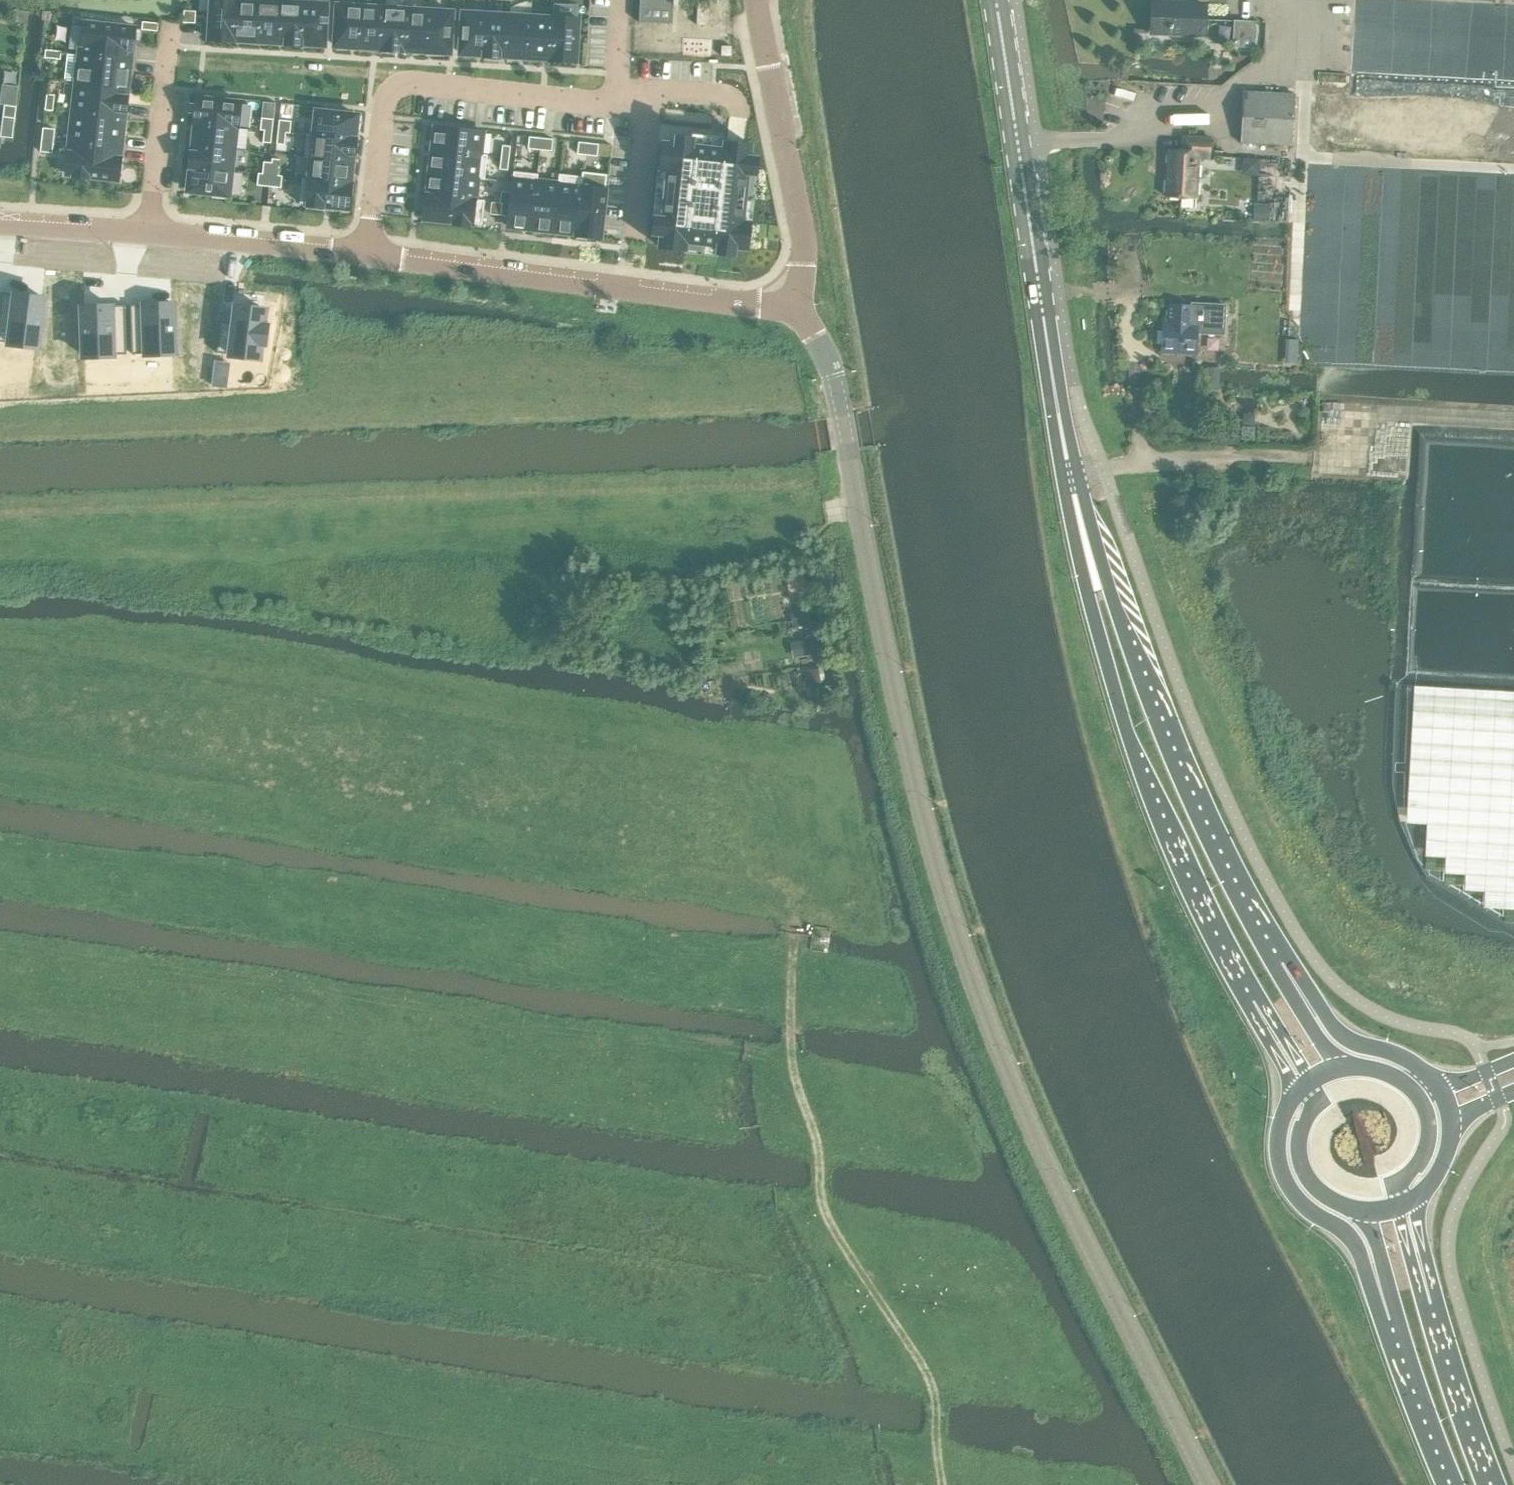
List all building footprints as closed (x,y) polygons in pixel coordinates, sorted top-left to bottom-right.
[(209,40),(234,41),(234,40),(236,0),(211,0),(209,40)] [(252,0),(236,0),(234,40),(256,41),(258,0),(252,0)] [(280,2),(258,0),(256,41),(277,42),(280,2)] [(650,22),(671,23),(672,0),(638,0),(637,22),(650,22)] [(695,24),(708,24),(708,0),(701,0),(696,0),(695,24)] [(1317,28),(1336,29),(1335,70),(1462,76),(1513,79),(1513,0),(1318,0),(1317,28)] [(301,3),(280,2),(277,42),(286,43),(286,44),(299,45),(301,3)] [(1201,37),(1202,4),(1155,2),(1154,35),(1201,37)] [(301,3),(299,45),(300,45),(300,43),(324,45),(326,4),(301,3)] [(362,7),(337,5),(334,46),(360,47),(362,7)] [(384,8),(362,7),(360,47),(381,49),(384,8)] [(405,9),(384,8),(381,49),(381,50),(403,52),(403,50),(405,9)] [(427,11),(405,9),(403,50),(424,51),(427,11)] [(184,10),(183,22),(195,23),(196,11),(184,10)] [(452,12),(427,11),(424,51),(449,53),(452,12)] [(488,14),(463,13),(460,53),(484,55),(484,57),(485,57),(488,14)] [(509,16),(488,14),(485,57),(498,58),(498,56),(507,56),(509,16)] [(531,17),(509,16),(507,56),(528,58),(531,17)] [(552,18),(531,17),(528,58),(550,59),(552,18)] [(578,18),(552,17),(552,18),(550,59),(550,61),(575,62),(578,18)] [(83,22),(79,53),(130,59),(131,49),(133,49),(135,28),(99,24),(99,20),(87,18),(86,23),(83,22)] [(142,21),(142,29),(157,31),(158,23),(142,21)] [(1232,21),(1232,47),(1254,47),(1254,21),(1232,21)] [(720,44),(720,54),(730,54),(730,44),(720,44)] [(45,49),(45,57),(60,59),(61,51),(45,49)] [(130,59),(79,53),(76,83),(126,89),(130,59)] [(126,89),(76,83),(72,113),(123,119),(124,110),(126,110),(127,97),(126,97),(126,89)] [(1243,91),(1241,143),(1292,145),(1295,94),(1243,91)] [(47,94),(45,109),(53,110),(55,95),(47,94)] [(196,97),(194,122),(195,122),(236,127),(238,127),(240,102),(196,97)] [(4,105),(3,117),(15,118),(16,106),(4,105)] [(307,133),(307,135),(356,140),(356,139),(354,139),(357,115),(317,110),(314,134),(307,133)] [(123,119),(72,113),(69,143),(120,148),(123,119)] [(261,117),(260,129),(264,130),(272,131),(273,119),(261,117)] [(279,119),(278,131),(286,132),(290,133),(291,121),(279,119)] [(195,122),(193,144),(233,148),(236,127),(195,122)] [(435,125),(432,149),(487,156),(487,154),(480,153),(483,131),(435,125)] [(43,127),(42,139),(54,141),(55,129),(43,127)] [(272,131),(264,130),(263,142),(271,143),(272,131)] [(286,132),(278,131),(277,143),(285,144),(286,132)] [(307,135),(304,156),(352,161),(353,152),(355,153),(356,140),(307,135)] [(654,217),(652,232),(660,233),(659,246),(684,249),(718,252),(721,253),(733,254),(734,246),(747,248),(749,223),(755,172),(757,157),(748,156),(750,144),(737,142),(725,141),(724,141),(723,149),(691,145),(692,137),(691,137),(676,135),(675,143),(662,142),(659,166),(654,217)] [(529,136),(528,148),(540,149),(541,137),(529,136)] [(1169,149),(1166,196),(1196,198),(1198,157),(1209,157),(1209,156),(1210,137),(1183,136),(1182,149),(1182,150),(1169,149)] [(541,137),(540,149),(552,151),(553,139),(541,137)] [(42,139),(40,151),(52,153),(54,141),(42,139)] [(578,142),(577,153),(585,154),(586,142),(578,142)] [(586,142),(585,154),(597,156),(598,144),(586,142)] [(120,148),(69,143),(66,174),(74,175),(73,176),(87,178),(87,176),(118,180),(121,158),(119,158),(120,148)] [(190,152),(189,165),(231,170),(233,148),(193,144),(192,153),(190,152)] [(502,145),(501,157),(509,158),(510,146),(502,145)] [(432,149),(430,171),(485,177),(487,156),(432,149)] [(304,156),(304,157),(311,158),(309,178),(349,183),(352,161),(304,156)] [(501,157),(499,169),(507,170),(509,158),(501,157)] [(272,162),(270,174),(278,175),(280,159),(272,158),(272,162)] [(264,161),(262,173),(270,174),(272,162),(264,161)] [(191,166),(188,190),(212,193),(212,197),(225,198),(225,194),(228,195),(231,170),(189,165),(189,166),(191,166)] [(430,171),(427,192),(475,198),(477,178),(484,179),(485,177),(430,171)] [(508,216),(507,226),(531,228),(537,173),(513,171),(511,192),(510,204),(508,216)] [(560,174),(554,231),(576,233),(583,171),(582,171),(581,176),(560,174)] [(576,235),(600,238),(607,174),(583,171),(582,186),(576,234),(576,235)] [(260,173),(259,185),(269,186),(270,174),(262,173),(260,173)] [(537,173),(531,228),(554,231),(560,174),(559,173),(558,183),(537,181),(538,174),(537,173)] [(270,174),(269,186),(281,187),(282,175),(278,175),(270,174)] [(302,177),(299,202),(308,203),(308,205),(321,207),(322,205),(348,208),(351,183),(349,183),(309,178),(302,177)] [(501,191),(500,203),(502,203),(510,204),(511,192),(501,191)] [(425,194),(423,218),(454,221),(454,223),(468,225),(468,223),(482,225),(485,200),(475,199),(475,198),(427,192),(427,194),(425,194)] [(502,203),(500,215),(508,216),(510,204),(502,203)] [(1256,205),(1255,221),(1257,221),(1268,221),(1269,205),(1258,205),(1256,205)] [(0,302),(0,341),(6,342),(38,346),(40,332),(42,332),(43,332),(46,313),(45,313),(43,312),(44,298),(26,296),(26,295),(12,293),(1,292),(0,302)] [(1162,328),(1161,351),(1196,353),(1197,332),(1223,334),(1225,305),(1191,303),(1191,305),(1169,304),(1168,323),(1168,329),(1162,328)] [(141,304),(130,304),(132,354),(143,353),(175,352),(175,338),(177,338),(178,338),(177,318),(176,318),(174,318),(174,304),(155,304),(141,304)] [(80,321),(79,321),(80,341),(81,341),(83,341),(83,355),(116,354),(127,354),(125,305),(114,305),(101,305),(101,306),(82,307),(82,321),(80,321)] [(220,320),(216,352),(227,353),(260,357),(261,343),(264,344),(267,324),(264,324),(265,309),(247,307),(247,306),(235,305),(232,322),(231,322),(220,320)] [(1285,339),(1284,351),(1296,351),(1297,339),(1285,339)] [(1206,383),(1206,389),(1217,389),(1217,383),(1217,370),(1217,368),(1207,367),(1207,370),(1206,383)] [(214,369),(213,385),(226,387),(228,371),(214,369)] [(130,374),(119,375),(119,391),(131,390),(130,374)] [(784,572),(788,593),(807,591),(803,569),(784,572)] [(789,610),(792,627),(811,625),(807,603),(793,605),(794,610),(789,610)] [(798,639),(801,654),(816,651),(812,636),(798,639)] [(816,668),(804,670),(806,682),(818,680),(816,668)]
